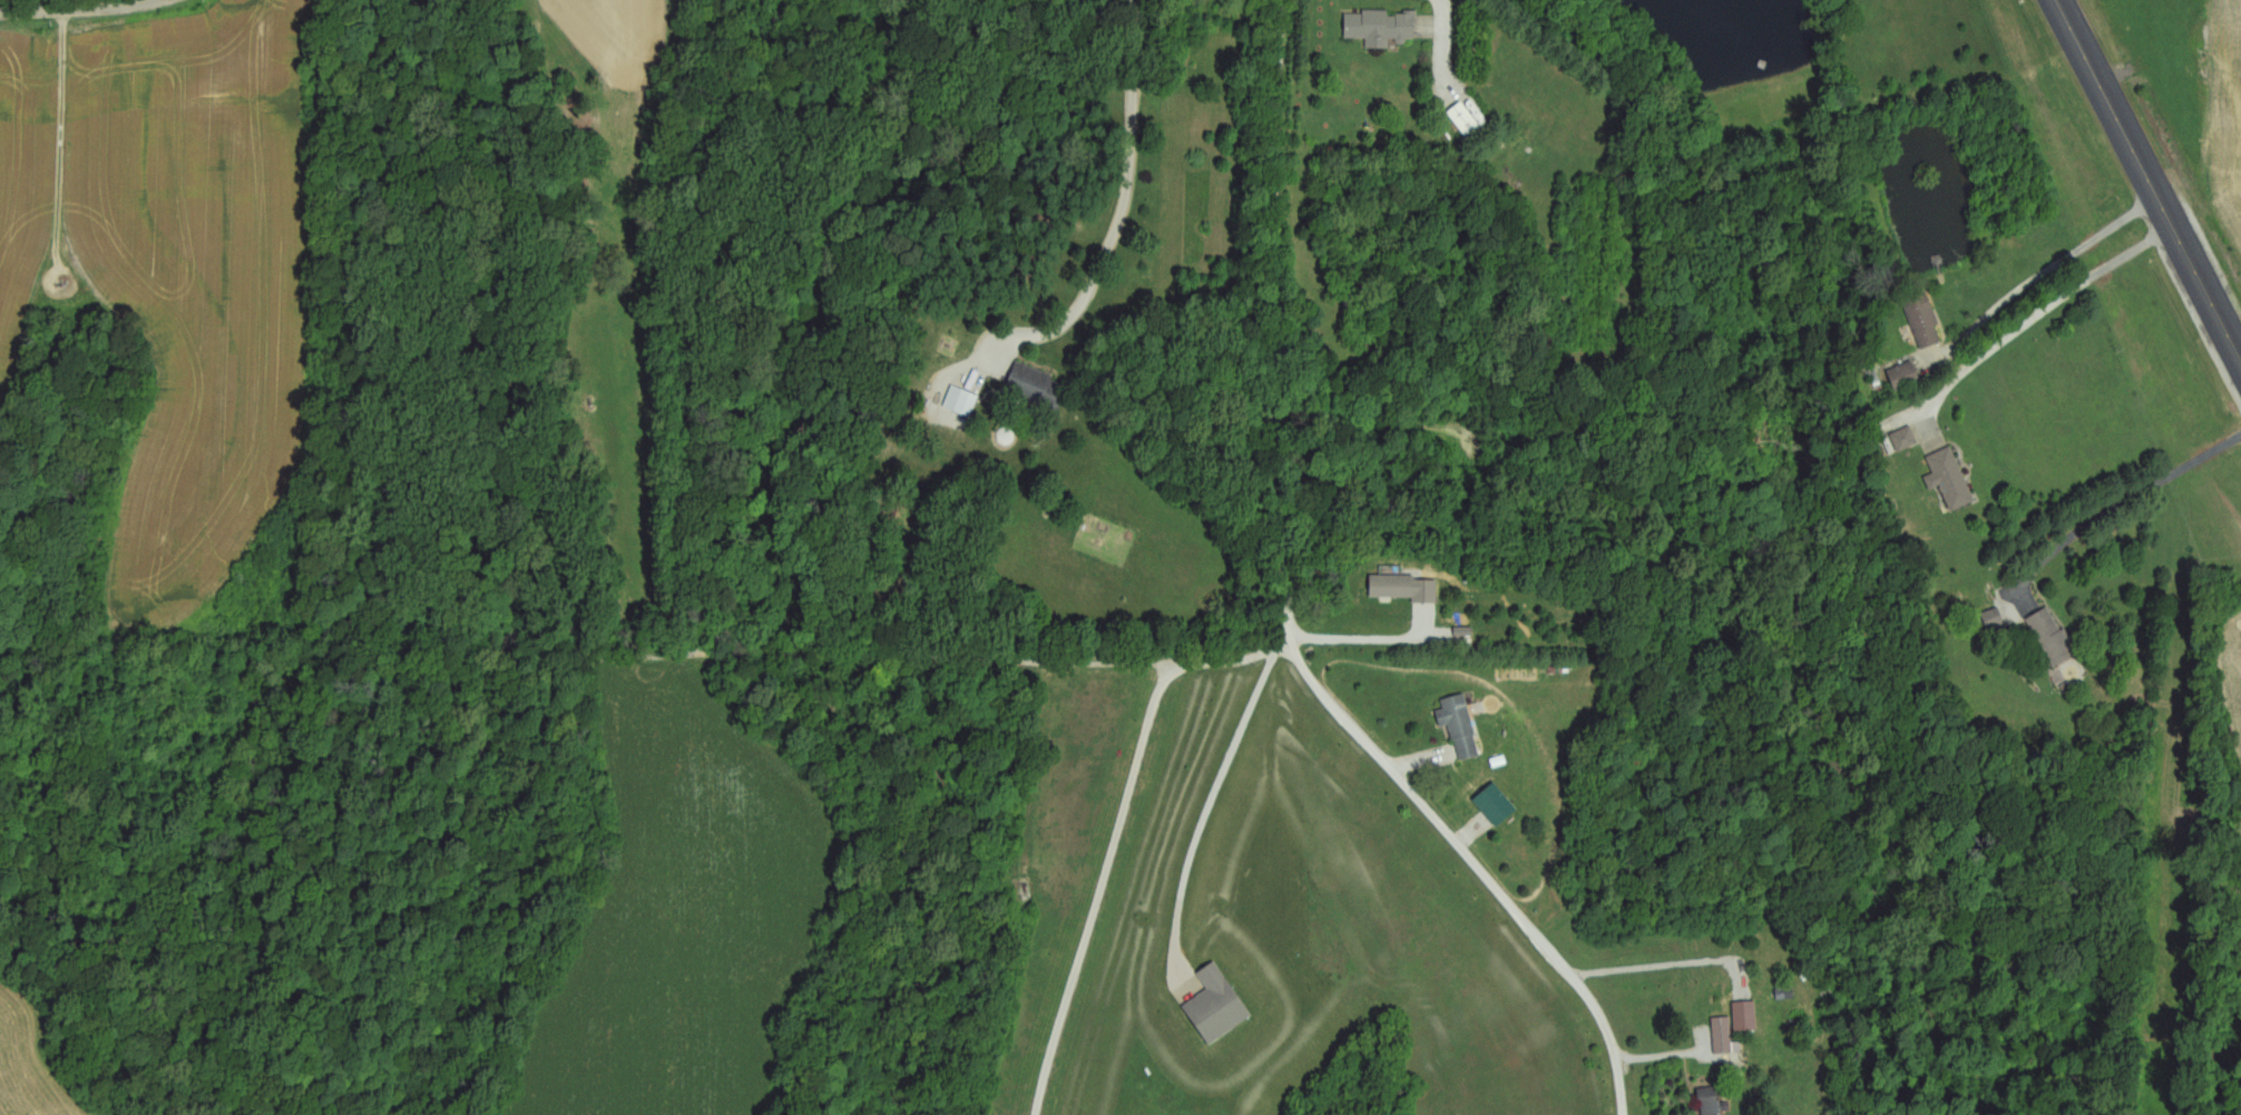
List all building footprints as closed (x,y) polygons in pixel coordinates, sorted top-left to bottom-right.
[(1393,51),(1393,43),(1417,43),(1418,13),(1348,12),(1347,40),(1369,40),(1369,51),(1393,51)] [(1471,140),(1485,128),(1463,103),(1449,115),(1471,140)] [(1906,299),(1921,350),(1945,343),(1930,292),(1906,299)] [(1018,361),(1007,389),(1060,411),(1071,383),(1018,361)] [(1890,369),(1896,390),(1922,383),(1916,362),(1890,369)] [(981,396),(966,390),(956,410),(972,417),(981,396)] [(1901,452),(1920,444),(1913,427),(1894,434),(1901,452)] [(1936,474),(1927,477),(1932,491),(1944,486),(1953,511),(1975,503),(1955,447),(1929,456),(1936,474)] [(2080,655),(2053,606),(2029,619),(2056,668),(2080,655)] [(1991,632),(2008,626),(2001,608),(1984,614),(1991,632)] [(1468,694),(1444,700),(1446,710),(1439,711),(1442,727),(1453,725),(1461,761),(1482,757),(1468,694)] [(1185,1005),(1209,1045),(1253,1019),(1218,962),(1199,973),(1210,990),(1185,1005)] [(1736,1031),(1758,1031),(1758,1001),(1736,1001),(1736,1031)] [(1715,1054),(1734,1054),(1734,1017),(1715,1017),(1715,1054)] [(1702,1114),(1723,1114),(1723,1089),(1702,1089),(1702,1114)]
